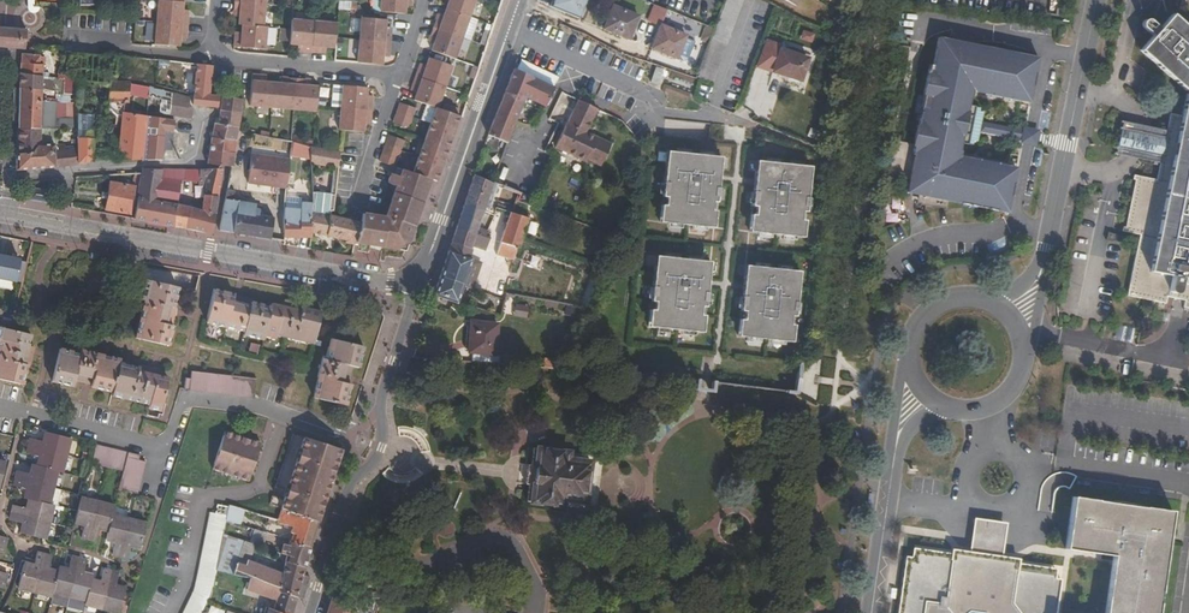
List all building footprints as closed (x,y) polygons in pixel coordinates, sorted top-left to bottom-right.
[(380,12),(405,14),(406,6),(410,6),(410,1),(413,1),(413,0),(381,0),(380,12)] [(446,9),(470,18),(476,0),(446,0),(449,2),(446,9)] [(549,6),(578,18),(585,0),(552,0),(549,6)] [(337,11),(351,11),(351,2),(337,1),(337,11)] [(160,2),(158,24),(189,27),(190,19),(187,18),(187,13),(184,13),(185,4),(160,2)] [(240,26),(243,27),(264,29),(266,6),(235,4),(235,14),(238,14),(238,20),(240,20),(240,26)] [(629,29),(632,29),(637,17),(612,7),(603,29),(626,37),(629,29)] [(436,19),(433,27),(463,38),(470,18),(446,9),(444,15),(441,14),(439,20),(436,19)] [(1150,36),(1138,50),(1182,90),(1185,89),(1186,92),(1184,94),(1180,115),(1168,114),(1164,130),(1162,138),(1153,136),(1149,153),(1159,156),(1157,163),(1154,179),(1131,175),(1131,179),(1133,181),(1123,227),(1121,227),(1120,231),(1137,235),(1125,296),(1163,304),(1165,297),(1183,301),(1181,308),(1188,309),(1188,31),(1170,14),(1157,28),(1147,19),(1146,19),(1144,19),(1143,20),(1141,21),(1141,22),(1140,23),(1140,25),(1150,36)] [(361,18),(359,41),(390,44),(390,36),(388,34),(388,30),(385,29),(385,20),(361,18)] [(292,23),(291,31),(290,48),(299,49),(299,52),(305,52),(305,56),(312,56),(315,25),(292,23)] [(188,38),(189,27),(158,24),(156,46),(181,48),(181,43),(185,43),(185,38),(188,38)] [(328,51),(335,52),(336,39),(337,26),(315,25),(312,56),(321,57),(321,53),(327,53),(328,51)] [(677,49),(680,50),(685,36),(660,26),(651,48),(674,57),(677,49)] [(708,43),(713,29),(707,26),(702,40),(708,43)] [(1062,38),(1065,27),(1058,26),(1056,37),(1062,38)] [(265,51),(267,29),(264,29),(243,27),(242,35),(236,35),(235,49),(265,51)] [(434,43),(431,51),(455,59),(463,38),(433,27),(431,35),(433,36),(431,41),(434,43)] [(24,49),(25,30),(0,28),(0,47),(24,49)] [(801,31),(799,40),(812,42),(814,33),(801,31)] [(921,196),(919,205),(932,207),(934,207),(939,206),(941,205),(947,206),(947,201),(961,204),(961,205),(975,208),(976,207),(980,208),(980,209),(994,213),(995,211),(1007,213),(1016,168),(1004,165),(1004,164),(990,161),(989,163),(985,162),(985,160),(971,157),(971,159),(957,156),(960,143),(972,145),(973,142),(977,143),(978,132),(980,132),(983,130),(984,127),(984,125),(983,124),(982,122),(981,122),(983,111),(979,110),(980,107),(967,104),(970,90),(984,93),(983,94),(997,97),(998,96),(1002,97),(1002,98),(1016,101),(1017,99),(1029,102),(1038,57),(937,37),(931,65),(928,64),(910,155),(913,156),(905,193),(921,196)] [(389,53),(390,44),(359,41),(357,64),(382,66),(382,59),(386,59),(386,53),(389,53)] [(757,65),(800,80),(806,59),(780,49),(781,46),(765,41),(757,65)] [(65,51),(63,51),(50,50),(49,55),(53,55),(53,61),(63,61),(65,51)] [(20,74),(42,76),(43,64),(39,64),(40,57),(39,56),(30,55),(22,55),(20,74)] [(426,65),(423,64),(422,69),(418,68),(415,77),(445,87),(453,67),(428,58),(426,65)] [(194,94),(193,105),(216,108),(218,97),(209,96),(211,70),(211,67),(201,65),(197,65),(194,94)] [(463,94),(470,96),(480,68),(473,66),(463,94)] [(652,67),(648,79),(655,82),(660,69),(652,67)] [(532,81),(512,73),(491,126),(487,137),(505,144),(514,122),(524,99),(546,109),(554,91),(532,81)] [(19,88),(43,89),(48,89),(48,81),(42,81),(42,76),(20,74),(19,88)] [(79,95),(79,82),(79,80),(73,79),(73,75),(64,74),(63,78),(64,90),(64,94),(79,95)] [(57,90),(57,77),(48,76),(48,81),(48,89),(57,90)] [(251,109),(272,111),(274,85),(267,84),(267,78),(254,77),(251,109)] [(416,92),(413,100),(425,104),(438,109),(445,87),(415,77),(412,86),(415,87),(414,91),(416,92)] [(272,111),(294,113),(297,81),(283,80),(282,86),(274,85),(272,111)] [(109,102),(124,101),(128,101),(129,95),(130,84),(116,81),(109,82),(108,102),(109,102)] [(316,114),(316,106),(318,88),(310,88),(311,82),(297,81),(294,113),(316,114)] [(147,96),(148,87),(130,84),(129,95),(135,96),(135,94),(147,96)] [(366,95),(367,88),(342,86),(340,108),(371,111),(372,111),(373,97),(366,95)] [(170,102),(171,93),(155,88),(148,87),(147,96),(170,102)] [(18,129),(40,129),(51,129),(56,129),(57,111),(57,104),(46,102),(46,98),(42,97),(43,89),(19,88),(18,129)] [(169,117),(188,120),(189,109),(185,108),(186,97),(171,93),(170,102),(169,117)] [(240,113),(242,100),(222,98),(220,108),(220,111),(240,113)] [(117,119),(123,119),(123,112),(124,101),(109,102),(110,111),(117,119)] [(596,110),(577,101),(555,148),(586,163),(587,161),(600,166),(610,145),(585,133),(596,110)] [(415,108),(399,103),(396,113),(411,118),(415,108)] [(458,115),(438,109),(425,104),(420,121),(429,124),(452,133),(458,115)] [(371,125),(372,111),(371,111),(340,108),(338,131),(342,132),(364,133),(364,125),(371,125)] [(56,129),(79,128),(79,111),(57,111),(56,129)] [(218,124),(237,128),(240,113),(220,111),(218,124)] [(123,119),(118,161),(143,160),(145,124),(146,116),(127,112),(123,112),(123,119)] [(408,127),(411,118),(396,113),(393,122),(408,127)] [(147,143),(146,160),(161,160),(161,129),(162,119),(146,116),(145,124),(154,125),(154,134),(149,134),(148,143),(147,143)] [(78,150),(78,164),(85,164),(92,158),(94,117),(79,117),(79,128),(78,147),(78,150)] [(175,121),(169,120),(162,119),(161,129),(174,131),(175,121)] [(1119,120),(1112,153),(1157,163),(1159,156),(1149,153),(1153,136),(1162,138),(1164,130),(1119,120)] [(190,124),(187,123),(175,121),(174,131),(189,134),(190,124)] [(235,141),(237,131),(237,128),(218,124),(214,124),(211,138),(235,141)] [(423,140),(446,149),(452,133),(429,124),(423,140)] [(53,139),(51,138),(51,129),(40,129),(39,139),(37,140),(37,145),(32,145),(31,154),(17,154),(16,170),(25,170),(40,169),(55,167),(55,145),(53,145),(53,139)] [(40,129),(18,129),(17,154),(31,154),(32,145),(37,145),(37,140),(39,139),(40,129)] [(403,140),(388,134),(385,144),(400,150),(403,140)] [(209,150),(233,154),(235,141),(211,138),(209,150)] [(417,156),(440,165),(446,149),(423,140),(417,156)] [(400,150),(385,144),(381,154),(396,160),(400,150)] [(67,146),(67,145),(55,145),(55,167),(78,165),(78,164),(78,150),(67,150),(67,146)] [(333,163),(339,164),(340,152),(321,148),(313,147),(310,146),(311,159),(319,160),(333,163)] [(207,164),(231,166),(233,154),(209,150),(207,164)] [(662,207),(658,206),(656,223),(711,230),(719,158),(664,152),(659,198),(663,198),(662,207)] [(285,188),(289,161),(250,154),(246,181),(285,188)] [(417,156),(411,173),(429,179),(435,181),(440,165),(417,156)] [(809,167),(754,161),(747,233),(802,238),(803,222),(800,221),(801,213),(804,213),(809,167)] [(333,163),(330,194),(335,195),(339,164),(333,163)] [(142,174),(140,189),(134,220),(212,234),(222,169),(143,170),(142,174)] [(382,248),(404,251),(429,179),(411,173),(401,169),(399,176),(392,175),(387,179),(388,183),(395,185),(385,217),(363,214),(361,223),(356,239),(383,244),(382,248)] [(142,174),(135,174),(133,187),(137,188),(140,189),(142,174)] [(519,194),(474,176),(464,206),(483,212),(491,188),(501,192),(501,196),(517,201),(519,194)] [(105,209),(131,215),(137,188),(133,187),(110,183),(105,209)] [(219,230),(270,240),(272,218),(257,215),(258,209),(254,208),(254,204),(231,200),(232,190),(226,188),(219,230)] [(48,194),(32,191),(31,199),(47,201),(48,194)] [(314,204),(314,212),(329,215),(330,210),(333,210),(335,195),(330,194),(313,192),(314,204)] [(310,234),(314,212),(314,204),(301,204),(302,209),(283,209),(283,238),(310,238),(310,234)] [(484,238),(486,233),(478,230),(483,212),(464,206),(456,231),(475,237),(476,235),(484,238)] [(356,239),(361,223),(329,215),(314,212),(310,234),(344,241),(344,244),(350,245),(351,242),(355,243),(356,239)] [(522,238),(528,218),(511,213),(510,213),(496,256),(513,261),(516,250),(518,250),(522,238)] [(475,237),(456,231),(452,243),(471,249),(472,246),(485,251),(488,240),(484,238),(476,235),(475,237)] [(356,239),(355,243),(382,248),(383,244),(356,239)] [(471,249),(452,243),(448,252),(468,258),(471,249)] [(440,278),(462,286),(471,289),(472,289),(481,263),(468,258),(448,252),(440,278)] [(15,282),(17,273),(19,263),(19,260),(0,257),(0,279),(15,282)] [(708,263),(653,258),(648,304),(652,304),(651,312),(647,312),(646,329),(701,334),(708,263)] [(17,273),(24,275),(26,265),(19,263),(17,273)] [(789,326),(790,318),(794,319),(798,272),(743,267),(736,338),(791,344),(793,327),(789,326)] [(462,286),(440,278),(434,295),(443,298),(442,301),(447,302),(448,299),(457,302),(462,286)] [(176,308),(173,307),(178,288),(145,280),(140,300),(144,301),(135,339),(168,346),(173,326),(171,325),(176,308)] [(480,292),(472,289),(471,289),(467,303),(475,307),(480,292)] [(301,308),(302,305),(283,301),(281,305),(271,303),(269,307),(250,303),(250,300),(233,296),(234,294),(213,290),(206,324),(244,333),(243,337),(262,341),(264,337),(275,340),(277,337),(313,345),(320,312),(301,308)] [(475,307),(499,317),(503,301),(480,292),(475,307)] [(513,305),(512,317),(527,318),(527,305),(513,305)] [(470,353),(469,363),(500,366),(501,355),(494,354),(496,324),(470,322),(469,334),(468,350),(468,353),(470,353)] [(28,346),(31,334),(0,327),(0,381),(22,386),(26,366),(29,367),(33,348),(28,346)] [(358,368),(362,346),(330,339),(325,359),(322,359),(313,399),(345,406),(350,385),(347,385),(351,367),(358,368)] [(148,405),(148,409),(160,412),(169,380),(155,376),(156,370),(140,366),(138,368),(118,363),(119,360),(80,351),(79,354),(59,349),(51,382),(73,388),(75,381),(91,385),(91,388),(111,394),(111,396),(148,405)] [(254,390),(251,389),(252,379),(191,373),(191,374),(190,379),(188,391),(253,398),(254,390)] [(712,392),(712,384),(697,382),(696,390),(712,392)] [(213,470),(248,481),(259,443),(249,440),(247,447),(239,445),(241,438),(224,432),(213,470)] [(61,472),(69,439),(45,433),(42,441),(30,439),(27,453),(38,457),(36,466),(32,465),(29,474),(18,471),(14,486),(26,489),(24,498),(29,500),(26,508),(14,505),(10,521),(22,524),(20,532),(44,539),(53,505),(48,504),(56,471),(61,472)] [(284,492),(303,437),(292,434),(273,487),(284,492)] [(341,450),(330,446),(303,437),(284,492),(281,500),(278,510),(282,511),(283,509),(318,523),(341,450)] [(247,447),(249,440),(241,438),(239,445),(247,447)] [(402,438),(397,450),(407,454),(412,442),(402,438)] [(126,458),(127,452),(96,444),(91,463),(124,472),(126,458)] [(568,454),(532,450),(526,502),(562,507),(562,500),(584,503),(590,463),(567,460),(568,454)] [(126,458),(138,460),(139,455),(127,452),(126,458)] [(138,460),(126,458),(124,472),(119,489),(138,493),(146,462),(138,460)] [(278,510),(281,500),(270,496),(267,505),(278,510)] [(1172,511),(1072,497),(1064,549),(1112,556),(1104,612),(1157,612),(1172,511)] [(130,545),(139,547),(145,523),(111,515),(113,506),(80,498),(74,522),(83,524),(80,537),(95,540),(98,527),(107,530),(105,539),(115,541),(113,553),(127,557),(130,545)] [(231,504),(228,514),(227,519),(240,523),(244,508),(231,504)] [(283,509),(282,511),(279,519),(278,522),(292,527),(291,533),(292,533),(313,540),(318,523),(283,509)] [(223,532),(227,519),(228,514),(212,511),(193,591),(183,612),(201,612),(207,599),(209,592),(215,568),(223,532)] [(1006,523),(973,518),(968,553),(987,555),(1001,557),(1006,523)] [(249,542),(253,543),(262,547),(266,532),(251,527),(250,534),(251,535),(249,542)] [(221,570),(250,577),(263,582),(279,588),(282,574),(278,573),(247,560),(246,562),(237,559),(241,549),(251,549),(253,543),(249,542),(223,532),(215,568),(221,570)] [(289,541),(311,548),(313,540),(292,533),(289,541)] [(277,552),(276,557),(285,561),(305,568),(311,548),(289,541),(288,546),(283,544),(280,553),(277,552)] [(246,562),(247,560),(251,549),(241,549),(237,559),(246,562)] [(987,555),(968,553),(951,550),(951,555),(913,550),(912,555),(984,565),(1055,575),(1055,569),(1017,564),(1018,560),(1001,557),(987,555)] [(84,573),(87,560),(71,556),(68,568),(59,567),(58,571),(48,568),(51,556),(37,553),(33,565),(25,563),(18,587),(52,596),(53,592),(87,600),(86,604),(120,612),(126,588),(116,585),(119,572),(104,569),(101,581),(93,579),(93,575),(84,573)] [(1060,580),(1054,578),(1055,575),(984,565),(912,555),(911,559),(905,558),(897,612),(1056,612),(1060,580)] [(283,569),(303,575),(305,568),(285,561),(283,569)] [(221,570),(215,568),(209,592),(215,593),(221,570)] [(283,569),(282,574),(279,588),(278,591),(296,597),(303,575),(283,569)] [(259,592),(263,582),(250,577),(246,587),(259,592)] [(296,597),(278,591),(279,588),(263,582),(259,592),(258,593),(270,597),(274,599),(272,605),(268,604),(267,609),(265,608),(264,612),(292,612),(296,597)] [(329,598),(324,612),(354,612),(356,607),(329,598)]
